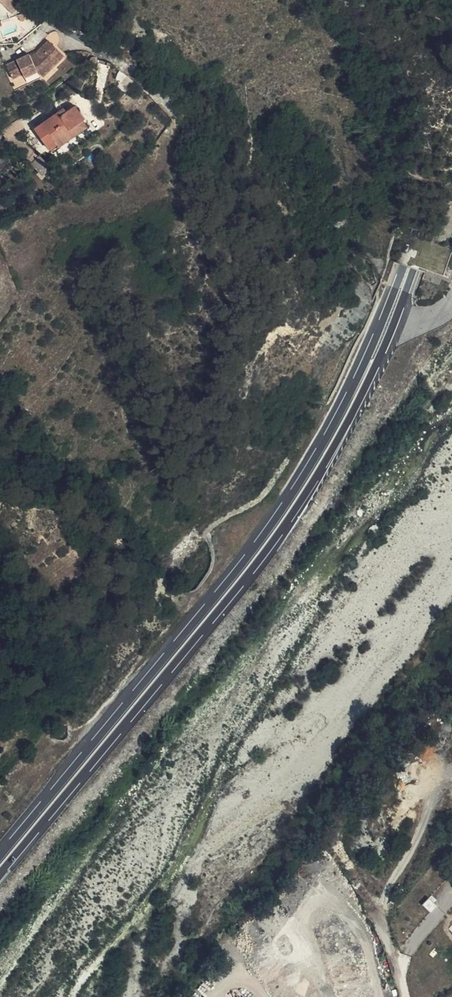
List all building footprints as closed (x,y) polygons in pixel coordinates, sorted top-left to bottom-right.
[(16,8),(23,1),(22,0),(9,0),(16,8)] [(44,59),(46,63),(51,68),(72,46),(56,32),(43,46),(39,49),(37,46),(15,59),(22,72),(32,66),(44,59)] [(114,63),(105,54),(102,57),(111,66),(114,63)] [(34,69),(46,63),(44,59),(32,66),(34,69)] [(78,99),(71,105),(74,109),(81,102),(78,99)] [(74,109),(71,105),(44,129),(63,150),(70,143),(67,139),(80,128),(83,132),(95,122),(90,116),(91,114),(81,102),(74,109)] [(42,164),(48,157),(43,151),(22,134),(32,127),(26,120),(11,132),(16,139),(15,140),(34,156),(42,164)] [(67,139),(70,143),(83,132),(80,128),(67,139)] [(59,169),(48,157),(42,164),(52,175),(59,169)] [(326,996),(353,996),(358,994),(350,981),(326,996)] [(360,996),(372,996),(376,991),(375,984),(359,995),(360,996)]
